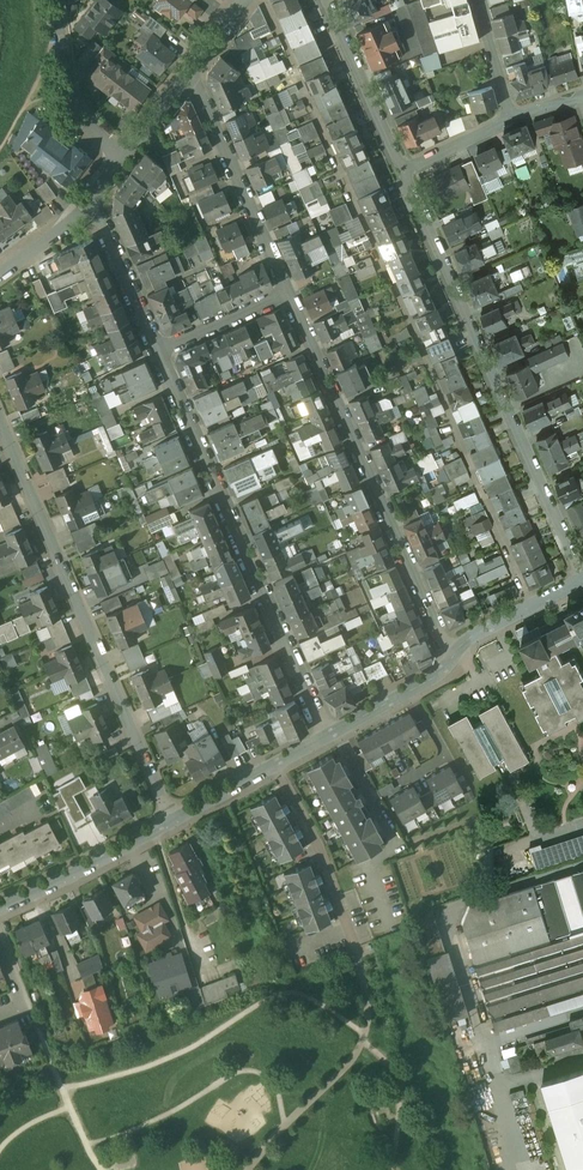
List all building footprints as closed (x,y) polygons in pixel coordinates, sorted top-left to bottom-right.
[(75,27),(88,37),(96,27),(100,31),(106,24),(109,26),(120,11),(117,9),(118,6),(118,3),(114,0),(111,1),(109,3),(106,0),(96,0),(75,27)] [(156,2),(163,8),(164,12),(167,14),(172,14),(176,18),(184,8),(190,0),(158,0),(156,2)] [(202,9),(190,0),(184,8),(195,17),(202,9)] [(271,3),(278,17),(285,14),(300,8),(296,0),(277,0),(271,3)] [(343,5),(351,22),(370,13),(368,8),(372,6),(370,0),(354,0),(343,5)] [(420,0),(418,0),(406,4),(424,56),(438,52),(428,23),(423,8),(420,0)] [(423,8),(441,3),(440,0),(420,0),(423,8)] [(266,23),(258,6),(249,18),(255,29),(266,23)] [(300,8),(285,14),(288,22),(281,25),(284,32),(306,23),(300,8)] [(502,9),(490,13),(492,19),(504,16),(502,9)] [(469,11),(428,23),(438,52),(478,40),(469,11)] [(288,22),(285,14),(278,17),(278,18),(281,25),(288,22)] [(504,16),(492,19),(496,36),(514,31),(512,24),(509,14),(504,16)] [(166,29),(149,16),(140,27),(151,36),(151,35),(157,40),(166,29)] [(532,18),(523,20),(525,28),(534,26),(532,18)] [(523,20),(512,24),(514,31),(525,28),(523,20)] [(255,29),(249,31),(252,37),(253,40),(271,32),(266,23),(255,29)] [(306,23),(284,32),(291,48),(313,38),(306,23)] [(382,23),(357,35),(372,69),(397,57),(393,48),(397,46),(390,31),(386,33),(382,23)] [(534,26),(525,28),(527,35),(536,33),(534,26)] [(525,28),(514,31),(516,39),(527,35),(525,28)] [(514,31),(496,36),(501,54),(519,49),(516,39),(514,31)] [(173,55),(158,43),(157,40),(151,35),(151,36),(153,37),(148,43),(146,42),(136,54),(146,62),(147,64),(151,67),(153,67),(159,72),(173,55)] [(252,37),(235,45),(239,52),(251,46),(249,42),(253,40),(252,37)] [(313,38),(291,48),(298,64),(320,54),(313,38)] [(93,41),(79,59),(87,66),(93,58),(101,48),(93,41)] [(234,42),(222,58),(233,66),(234,65),(243,61),(239,53),(239,52),(235,45),(234,42)] [(114,53),(103,45),(101,48),(93,58),(100,64),(105,57),(109,60),(114,53)] [(252,48),(239,53),(243,61),(246,68),(250,66),(258,62),(252,48)] [(520,51),(502,57),(505,65),(522,60),(520,51)] [(321,55),(305,62),(312,77),(327,70),(321,55)] [(557,55),(547,58),(549,66),(558,63),(557,55)] [(222,58),(220,56),(207,72),(206,80),(223,116),(234,111),(231,105),(250,97),(250,96),(245,87),(236,91),(231,80),(238,71),(233,66),(222,58)] [(105,57),(100,64),(102,65),(99,69),(96,69),(90,78),(110,93),(126,73),(109,60),(105,57)] [(558,63),(549,66),(555,85),(578,77),(572,58),(558,63)] [(265,79),(258,62),(250,66),(257,82),(265,79)] [(312,77),(305,62),(299,65),(305,80),(312,77)] [(526,72),(524,62),(515,65),(517,70),(520,78),(527,76),(526,72)] [(544,66),(526,72),(527,76),(532,93),(548,88),(544,66)] [(327,70),(312,77),(319,92),(334,85),(327,70)] [(149,89),(127,72),(126,73),(110,93),(132,110),(149,89)] [(397,73),(377,82),(384,97),(404,89),(397,73)] [(520,78),(510,82),(515,99),(532,93),(527,76),(520,78)] [(319,92),(312,77),(305,80),(312,95),(319,92)] [(257,82),(253,84),(256,91),(268,86),(265,79),(257,82)] [(253,84),(252,83),(245,86),(245,87),(250,96),(250,97),(253,104),(260,101),(256,91),(253,84)] [(288,87),(291,94),(300,90),(297,83),(288,87)] [(319,92),(312,95),(318,110),(325,106),(340,99),(334,85),(319,92)] [(491,87),(467,93),(468,93),(467,94),(473,113),(473,112),(497,106),(494,95),(492,95),(490,87),(491,87)] [(279,90),(283,107),(292,104),(288,88),(279,90)] [(404,89),(384,97),(391,113),(411,105),(404,89)] [(265,112),(282,108),(278,93),(261,96),(265,112)] [(340,99),(325,106),(332,121),(347,114),(340,99)] [(190,102),(185,101),(175,113),(181,126),(186,136),(202,128),(190,102)] [(332,121),(325,106),(318,110),(325,124),(332,121)] [(255,124),(249,110),(242,114),(248,128),(255,124)] [(242,114),(236,116),(234,111),(223,116),(234,141),(250,134),(248,128),(242,114)] [(473,113),(460,117),(465,130),(478,125),(473,112),(473,113)] [(175,113),(169,122),(172,130),(181,126),(175,113)] [(332,121),(325,124),(331,139),(354,129),(347,114),(332,121)] [(407,114),(395,120),(398,126),(409,120),(407,114)] [(33,116),(24,128),(30,132),(39,120),(33,116)] [(553,116),(534,122),(539,136),(552,131),(558,129),(556,123),(553,116)] [(460,117),(444,123),(449,135),(465,130),(460,117)] [(398,126),(397,126),(406,147),(426,138),(425,138),(430,135),(423,121),(418,123),(416,118),(409,120),(398,126)] [(30,132),(26,137),(27,137),(20,145),(54,171),(60,163),(50,155),(63,139),(49,128),(50,127),(39,119),(39,120),(30,132)] [(281,119),(273,122),(276,129),(284,125),(281,119)] [(569,119),(556,123),(558,129),(552,131),(557,148),(561,146),(581,140),(575,122),(569,119)] [(276,129),(273,130),(276,138),(279,145),(285,142),(284,138),(288,137),(287,133),(284,125),(276,129)] [(535,148),(527,125),(504,134),(513,156),(523,152),(535,148)] [(202,128),(186,136),(190,145),(193,153),(194,155),(210,148),(202,128)] [(354,129),(331,139),(338,154),(345,151),(360,144),(354,129)] [(261,134),(252,138),(251,133),(250,134),(234,141),(242,159),(263,149),(267,147),(261,134)] [(285,142),(279,145),(280,147),(283,154),(285,159),(294,156),(305,151),(299,136),(285,142)] [(274,143),(267,147),(263,149),(265,154),(280,147),(279,145),(276,138),(273,140),(274,143)] [(73,147),(63,139),(50,155),(60,163),(54,171),(52,174),(68,186),(90,158),(74,146),(73,147)] [(561,146),(567,166),(582,161),(582,147),(581,140),(561,146)] [(360,144),(345,151),(352,165),(367,158),(360,144)] [(190,145),(180,150),(183,157),(193,153),(190,145)] [(280,147),(265,154),(268,161),(274,158),(283,154),(280,147)] [(496,147),(477,156),(485,173),(504,164),(496,147)] [(176,151),(161,157),(166,168),(178,163),(181,162),(176,151)] [(345,151),(339,154),(345,168),(352,165),(345,151)] [(523,152),(513,156),(516,164),(526,160),(523,152)] [(144,154),(129,173),(145,185),(160,167),(144,154)] [(285,159),(283,154),(274,158),(279,169),(282,174),(290,171),(285,159)] [(300,171),(294,156),(285,159),(290,171),(292,175),(300,171)] [(263,161),(246,169),(255,189),(272,181),(269,173),(279,169),(274,158),(268,161),(264,162),(263,161)] [(367,158),(352,165),(359,180),(374,173),(367,158)] [(481,181),(472,161),(461,166),(470,186),(481,181)] [(178,163),(166,168),(169,175),(181,170),(178,163)] [(210,164),(196,170),(194,167),(187,171),(189,176),(182,179),(190,198),(211,188),(209,182),(216,179),(210,164)] [(309,175),(317,172),(314,164),(306,167),(309,175)] [(359,180),(352,165),(345,168),(352,183),(359,180)] [(460,165),(431,179),(441,201),(471,187),(470,186),(461,166),(460,165)] [(518,165),(511,168),(514,174),(520,172),(518,165)] [(167,188),(162,177),(164,176),(160,167),(145,185),(155,197),(167,188)] [(300,171),(292,175),(298,189),(303,186),(301,181),(310,178),(306,168),(300,171)] [(129,173),(113,194),(112,215),(125,245),(144,236),(140,226),(143,224),(138,214),(135,216),(130,205),(145,185),(129,173)] [(374,173),(359,180),(365,194),(380,188),(374,173)] [(46,202),(55,196),(44,180),(35,186),(46,202)] [(359,180),(352,183),(358,197),(365,194),(359,180)] [(311,201),(304,186),(303,186),(298,189),(304,203),(311,201)] [(190,198),(188,199),(191,206),(195,204),(195,203),(199,201),(214,194),(211,188),(190,198)] [(365,194),(358,197),(365,212),(387,203),(381,188),(380,188),(365,194)] [(214,194),(199,201),(206,216),(214,213),(216,216),(230,209),(222,191),(214,194)] [(270,191),(258,196),(263,208),(275,202),(270,191)] [(7,195),(0,200),(0,202),(7,212),(15,206),(7,195)] [(275,202),(263,208),(271,226),(289,218),(288,213),(284,204),(281,199),(275,202)] [(311,201),(304,203),(310,218),(317,215),(311,201)] [(15,206),(7,212),(17,226),(31,217),(20,202),(15,206)] [(293,211),(289,202),(284,204),(288,213),(293,211)] [(572,208),(572,209),(574,209),(579,224),(577,224),(580,234),(582,233),(582,204),(572,208)] [(388,205),(373,211),(380,226),(395,220),(388,205)] [(334,208),(328,210),(335,226),(341,223),(334,208)] [(380,226),(373,211),(366,214),(373,229),(380,226)] [(17,226),(7,212),(0,216),(0,239),(17,226)] [(177,213),(168,216),(171,224),(180,220),(177,213)] [(453,214),(442,219),(445,224),(455,220),(453,214)] [(479,214),(463,221),(468,233),(485,225),(479,214)] [(445,224),(441,226),(449,243),(469,234),(463,221),(461,217),(455,220),(445,224)] [(498,219),(486,225),(489,232),(501,226),(498,219)] [(395,220),(380,226),(386,241),(401,234),(395,220)] [(236,223),(216,232),(224,251),(231,248),(234,254),(246,248),(243,243),(244,242),(236,223)] [(380,226),(373,229),(379,244),(386,241),(380,226)] [(501,226),(489,232),(492,238),(495,236),(496,238),(505,234),(501,226)] [(160,229),(145,236),(149,244),(163,238),(160,229)] [(326,231),(318,235),(322,243),(325,250),(333,246),(326,231)] [(297,234),(278,242),(286,260),(305,252),(308,250),(305,242),(301,243),(297,234)] [(401,234),(386,241),(393,255),(408,249),(401,234)] [(318,235),(305,242),(308,250),(322,243),(318,235)] [(144,236),(125,245),(132,261),(152,252),(149,244),(145,236),(144,236)] [(92,240),(71,249),(53,257),(53,258),(46,261),(51,272),(76,261),(97,251),(92,240)] [(194,241),(182,246),(188,259),(199,254),(194,241)] [(393,255),(386,241),(379,244),(386,259),(386,258),(393,255)] [(308,250),(305,252),(310,263),(322,257),(327,255),(325,250),(322,243),(308,250)] [(333,246),(325,250),(327,255),(331,265),(338,261),(334,250),(341,247),(340,244),(333,246)] [(477,244),(454,254),(462,274),(485,263),(484,261),(479,250),(477,244)] [(494,244),(479,250),(484,261),(499,254),(494,244)] [(393,255),(386,258),(396,280),(417,271),(418,271),(408,249),(393,255)] [(97,251),(76,261),(80,271),(83,278),(105,269),(97,251)] [(305,252),(286,260),(294,279),(302,275),(303,278),(314,273),(310,263),(305,252)] [(154,267),(139,274),(146,289),(153,286),(165,281),(165,280),(172,276),(172,277),(184,271),(177,256),(154,267)] [(372,257),(352,263),(358,278),(377,272),(372,257)] [(338,261),(331,265),(335,274),(337,279),(349,274),(346,266),(343,259),(338,261)] [(151,260),(136,266),(139,274),(154,267),(151,260)] [(46,261),(39,265),(43,275),(51,272),(46,261)] [(228,263),(219,268),(225,282),(233,279),(231,274),(233,273),(228,263)] [(252,270),(238,275),(240,280),(227,286),(235,303),(272,287),(262,265),(252,269),(252,270)] [(105,269),(83,278),(88,289),(91,295),(112,286),(105,269)] [(514,281),(524,277),(521,269),(511,272),(514,281)] [(70,271),(57,277),(62,287),(83,278),(80,271),(72,274),(70,271)] [(417,271),(403,278),(407,288),(409,293),(424,286),(417,271)] [(490,274),(467,285),(477,306),(500,295),(490,274)] [(57,277),(49,280),(54,291),(62,287),(57,277)] [(38,278),(30,281),(36,297),(45,294),(38,278)] [(54,291),(46,294),(54,312),(65,307),(63,301),(88,289),(83,278),(62,287),(54,291)] [(211,278),(196,285),(200,292),(214,286),(211,278)] [(396,280),(395,281),(400,291),(407,288),(403,278),(396,280)] [(165,281),(153,286),(155,292),(167,286),(165,281)] [(521,284),(504,292),(507,298),(524,291),(521,284)] [(112,286),(91,295),(95,304),(81,310),(85,319),(120,304),(112,286)] [(155,292),(147,295),(155,313),(175,304),(167,286),(155,292)] [(235,303),(227,286),(216,291),(223,308),(235,303)] [(424,286),(409,293),(410,295),(417,311),(419,315),(434,309),(424,286)] [(185,288),(176,292),(180,301),(189,297),(185,288)] [(352,288),(344,291),(347,300),(353,298),(356,297),(352,288)] [(323,290),(303,299),(311,317),(331,308),(323,290)] [(216,291),(204,296),(212,314),(223,308),(216,291)] [(410,295),(403,299),(410,315),(417,311),(410,295)] [(204,296),(194,300),(193,304),(200,319),(212,314),(204,296)] [(180,301),(175,304),(177,308),(180,309),(192,303),(189,297),(180,301)] [(120,304),(85,319),(89,328),(102,322),(105,331),(127,321),(120,304)] [(175,304),(155,313),(163,330),(169,333),(185,326),(177,308),(175,304)] [(500,309),(482,317),(489,334),(508,325),(505,318),(517,313),(514,306),(513,304),(501,309),(500,309)] [(523,311),(520,304),(514,306),(517,313),(523,311)] [(354,317),(349,306),(343,309),(345,313),(346,313),(351,322),(356,320),(354,317)] [(281,309),(257,320),(263,333),(265,339),(273,335),(290,328),(281,309)] [(419,315),(412,318),(419,332),(425,329),(440,323),(434,309),(419,315)] [(376,333),(366,311),(354,317),(356,320),(363,339),(373,334),(376,333)] [(15,321),(11,313),(0,318),(0,328),(15,321)] [(351,322),(346,313),(345,313),(342,315),(346,325),(351,322)] [(330,315),(313,322),(321,341),(322,341),(338,334),(336,329),(332,319),(330,315)] [(342,315),(332,319),(336,329),(346,325),(342,315)] [(64,318),(57,320),(61,330),(68,327),(64,318)] [(257,320),(244,325),(250,339),(263,333),(257,320)] [(0,328),(0,346),(8,343),(6,336),(19,330),(15,321),(0,328)] [(127,321),(105,331),(110,341),(97,347),(98,349),(100,354),(135,339),(127,321)] [(440,323),(425,329),(432,344),(447,337),(440,323)] [(244,325),(224,334),(232,352),(237,350),(247,346),(252,343),(250,339),(244,325)] [(290,328),(273,335),(276,340),(280,350),(282,354),(298,347),(290,328)] [(432,344),(425,329),(419,332),(418,332),(422,341),(423,341),(425,346),(432,344)] [(224,334),(204,343),(212,361),(217,359),(226,355),(232,352),(224,334)] [(338,334),(322,341),(325,347),(341,340),(338,334)] [(363,339),(369,353),(377,349),(373,340),(375,339),(373,334),(363,339)] [(516,335),(510,337),(509,334),(501,337),(503,340),(494,344),(502,363),(524,353),(522,349),(535,343),(531,334),(518,340),(516,335)] [(560,335),(544,342),(547,350),(564,342),(560,335)] [(447,337),(432,344),(438,359),(454,353),(447,337)] [(100,354),(96,356),(100,364),(117,356),(120,362),(141,352),(135,339),(100,354)] [(265,339),(252,344),(259,359),(270,354),(272,353),(271,353),(267,344),(268,344),(265,339)] [(268,344),(267,344),(271,353),(272,353),(280,350),(276,340),(268,344)] [(350,341),(326,352),(335,372),(351,364),(349,359),(357,356),(350,341)] [(396,346),(395,342),(387,345),(393,360),(398,358),(394,347),(396,346)] [(547,350),(526,359),(528,365),(532,374),(570,357),(564,342),(547,350)] [(201,344),(190,350),(196,363),(200,361),(202,363),(204,362),(203,360),(207,358),(201,344)] [(432,344),(425,346),(428,353),(432,362),(438,359),(432,344)] [(247,346),(237,350),(242,361),(252,356),(247,346)] [(98,349),(91,352),(94,358),(96,356),(100,354),(98,349)] [(0,352),(0,363),(10,359),(6,350),(0,352)] [(190,350),(178,355),(176,361),(183,377),(199,369),(196,363),(190,350)] [(417,350),(405,355),(408,363),(420,357),(417,350)] [(270,354),(259,359),(263,367),(274,362),(270,354)] [(226,355),(217,359),(222,370),(231,366),(226,355)] [(302,355),(286,363),(290,371),(294,380),(310,373),(302,355)] [(454,355),(439,361),(445,374),(446,376),(461,370),(454,355)] [(402,365),(399,358),(398,358),(393,360),(396,368),(402,365)] [(0,363),(0,369),(2,374),(14,368),(10,359),(0,363)] [(145,360),(99,381),(103,390),(124,381),(125,385),(151,374),(145,360)] [(439,361),(432,364),(438,377),(445,374),(439,361)] [(213,363),(199,369),(203,380),(209,377),(208,376),(217,372),(213,363)] [(351,364),(335,372),(345,393),(372,381),(365,364),(357,367),(355,363),(351,364)] [(528,365),(507,374),(518,399),(539,389),(532,374),(528,365)] [(274,373),(270,366),(259,371),(264,383),(274,379),(272,374),(274,373)] [(183,377),(190,394),(207,387),(203,380),(199,369),(183,377)] [(228,370),(218,375),(221,381),(231,376),(228,370)] [(416,370),(406,374),(408,379),(418,375),(416,370)] [(461,370),(446,376),(453,391),(467,384),(461,370)] [(24,378),(21,371),(4,379),(11,394),(41,381),(37,372),(24,378)] [(274,379),(264,383),(268,391),(282,386),(294,380),(290,371),(280,376),(274,379)] [(310,373),(294,380),(299,391),(301,397),(317,390),(310,373)] [(151,374),(125,385),(127,390),(131,399),(156,387),(151,374)] [(258,374),(243,381),(247,390),(262,383),(258,374)] [(446,376),(439,379),(446,394),(453,391),(446,376)] [(294,380),(282,386),(285,392),(287,391),(289,396),(299,391),(294,380)] [(41,381),(11,394),(18,410),(34,402),(31,396),(45,390),(41,381)] [(243,381),(219,392),(223,400),(237,394),(247,390),(243,381)] [(467,384),(453,391),(459,405),(474,399),(467,384)] [(422,386),(412,391),(418,405),(429,400),(428,396),(426,396),(422,386)] [(217,388),(193,399),(198,411),(223,400),(219,392),(217,388)] [(87,389),(80,392),(80,394),(74,397),(76,401),(89,396),(87,389)] [(127,390),(118,394),(122,403),(131,399),(127,390)] [(247,390),(237,394),(241,402),(250,398),(247,390)] [(317,390),(301,397),(303,401),(307,411),(309,414),(325,407),(317,390)] [(453,391),(446,394),(453,411),(460,408),(459,405),(453,391)] [(567,393),(544,404),(550,417),(573,407),(567,393)] [(237,394),(223,400),(227,408),(241,402),(237,394)] [(366,395),(349,403),(357,422),(375,415),(371,407),(366,395)] [(403,395),(392,399),(394,405),(405,400),(403,395)] [(102,396),(92,400),(100,418),(110,413),(102,396)] [(160,396),(128,411),(133,421),(147,415),(151,424),(169,416),(160,396)] [(438,397),(430,400),(433,407),(440,403),(438,397)] [(91,398),(83,401),(85,408),(93,404),(91,398)] [(481,414),(474,399),(459,405),(460,408),(466,420),(481,414)] [(223,400),(198,411),(204,425),(229,414),(227,408),(223,400)] [(383,400),(376,403),(376,404),(371,407),(375,415),(388,410),(383,400)] [(270,401),(263,404),(267,414),(274,411),(270,401)] [(303,401),(290,407),(294,417),(307,411),(303,401)] [(544,403),(523,411),(532,430),(552,421),(550,417),(544,404),(544,403)] [(325,407),(309,414),(313,424),(317,432),(333,425),(325,407)] [(579,407),(565,413),(569,420),(582,414),(579,407)] [(36,408),(20,415),(23,424),(40,417),(36,408)] [(460,408),(453,411),(459,423),(466,420),(460,408)] [(388,410),(375,415),(378,423),(383,421),(383,423),(392,419),(388,410)] [(263,412),(237,423),(239,428),(236,429),(238,435),(257,427),(267,422),(263,412)] [(481,414),(466,420),(472,435),(487,429),(481,414)] [(375,415),(357,422),(366,441),(383,434),(378,423),(375,415)] [(169,416),(151,424),(153,428),(156,436),(174,428),(169,416)] [(302,418),(285,426),(287,430),(304,422),(302,418)] [(466,420),(459,423),(465,438),(472,435),(466,420)] [(233,422),(208,433),(213,446),(238,435),(236,429),(233,422)] [(313,424),(298,431),(301,439),(317,432),(313,424)] [(136,425),(128,428),(130,433),(140,429),(138,425),(137,426),(136,425)] [(333,425),(317,432),(320,440),(325,450),(341,443),(333,425)] [(257,427),(238,435),(243,444),(261,436),(257,427)] [(96,428),(90,431),(95,444),(102,441),(96,428)] [(153,428),(138,435),(141,443),(156,436),(153,428)] [(487,429),(472,435),(479,450),(494,443),(487,429)] [(46,431),(30,438),(36,454),(66,441),(63,432),(49,438),(46,431)] [(390,435),(392,442),(406,438),(404,431),(390,435)] [(445,431),(434,435),(436,441),(447,436),(445,431)] [(317,432),(301,439),(305,447),(320,440),(317,432)] [(555,433),(537,441),(544,457),(562,449),(559,442),(555,433)] [(238,435),(213,446),(219,460),(244,449),(243,444),(238,435)] [(472,435),(465,438),(472,453),(479,450),(472,435)] [(575,435),(559,442),(562,449),(578,442),(575,435)] [(454,436),(440,442),(442,447),(456,441),(454,436)] [(178,437),(153,448),(157,457),(159,462),(184,450),(178,437)] [(66,441),(36,454),(43,469),(60,462),(57,456),(70,450),(66,441)] [(305,458),(297,441),(292,443),(300,461),(305,458)] [(387,442),(370,450),(379,470),(396,463),(393,457),(405,453),(400,443),(389,448),(387,442)] [(578,442),(562,449),(565,455),(580,448),(578,442)] [(494,443),(479,450),(485,464),(500,458),(494,443)] [(343,447),(327,454),(331,464),(335,472),(350,465),(343,447)] [(271,449),(249,459),(254,471),(276,461),(271,449)] [(562,449),(544,457),(551,473),(569,464),(565,455),(562,449)] [(114,450),(106,453),(109,459),(116,455),(115,453),(114,450)] [(184,450),(159,462),(161,467),(164,475),(190,463),(184,450)] [(479,450),(472,453),(478,468),(478,467),(485,464),(479,450)] [(135,452),(123,457),(126,463),(138,458),(135,452)] [(430,453),(415,460),(418,466),(418,467),(433,460),(430,453)] [(153,457),(143,462),(146,468),(159,462),(157,457),(153,457)] [(248,458),(223,469),(229,482),(254,471),(249,459),(248,458)] [(462,458),(445,467),(451,479),(454,478),(468,472),(468,471),(462,458)] [(478,467),(478,468),(485,482),(507,473),(500,458),(485,464),(478,467)] [(433,460),(418,467),(422,475),(437,468),(433,460)] [(276,461),(254,471),(258,480),(280,470),(276,461)] [(159,462),(146,468),(149,474),(158,470),(161,467),(159,462)] [(396,463),(379,470),(388,492),(413,481),(418,479),(413,468),(402,473),(397,462),(396,463)] [(331,464),(315,471),(319,479),(335,472),(331,464)] [(350,465),(335,472),(338,480),(342,490),(358,483),(350,465)] [(418,467),(418,466),(413,468),(418,479),(413,481),(415,487),(425,483),(422,475),(418,467)] [(62,468),(45,475),(49,483),(66,476),(62,468)] [(192,468),(166,479),(169,484),(172,492),(198,481),(192,468)] [(59,510),(44,471),(34,474),(40,489),(39,489),(43,498),(50,495),(56,510),(59,510)] [(254,471),(229,482),(235,495),(260,484),(258,480),(254,471)] [(319,479),(314,481),(317,489),(338,480),(335,472),(319,479)] [(468,472),(454,478),(457,485),(471,479),(468,472)] [(507,473),(485,482),(491,497),(499,494),(513,488),(507,473)] [(124,475),(119,477),(123,485),(128,483),(124,475)] [(66,476),(49,483),(53,492),(69,485),(66,476)] [(289,476),(273,483),(277,492),(293,485),(289,476)] [(574,476),(556,484),(564,503),(576,497),(582,495),(581,492),(576,480),(574,476)] [(198,481),(172,492),(177,502),(178,505),(203,493),(198,481)] [(144,484),(131,490),(136,499),(143,496),(147,494),(147,493),(148,492),(144,484)] [(148,492),(147,493),(147,494),(151,502),(157,499),(172,492),(169,484),(164,486),(163,486),(148,492)] [(0,487),(0,505),(10,501),(3,486),(0,487)] [(436,486),(428,489),(435,504),(443,501),(436,486)] [(360,487),(344,494),(348,504),(352,512),(368,505),(360,487)] [(513,488),(499,494),(504,507),(505,509),(520,502),(513,488)] [(72,490),(55,498),(62,513),(93,500),(89,491),(75,497),(72,490)] [(274,491),(258,499),(263,510),(279,503),(274,491)] [(172,492),(157,499),(161,509),(177,502),(172,492)] [(475,492),(452,502),(457,512),(480,502),(475,492)] [(151,502),(147,494),(143,496),(147,504),(151,502)] [(499,494),(491,497),(497,510),(504,507),(499,494)] [(256,495),(238,503),(245,518),(263,510),(258,499),(256,495)] [(332,497),(315,505),(319,514),(337,507),(332,497)] [(576,497),(564,503),(567,509),(568,509),(579,504),(576,497)] [(93,500),(62,513),(69,529),(105,513),(99,498),(93,500)] [(206,502),(189,510),(191,516),(195,525),(213,517),(206,502)] [(279,503),(263,510),(267,519),(278,514),(277,513),(283,511),(279,503)] [(568,509),(578,528),(582,525),(582,524),(582,509),(580,503),(579,504),(568,509)] [(348,504),(341,507),(342,507),(336,510),(339,518),(352,512),(348,504)] [(521,504),(506,511),(507,513),(513,526),(527,519),(521,504)] [(0,510),(0,521),(16,514),(11,505),(0,510)] [(315,505),(309,507),(314,517),(319,514),(315,505)] [(368,505),(352,512),(356,520),(360,530),(376,523),(368,505)] [(263,510),(245,518),(251,533),(270,525),(267,519),(263,510)] [(485,510),(468,518),(471,525),(489,518),(485,510)] [(160,512),(149,517),(151,523),(162,517),(160,512)] [(162,517),(165,525),(177,519),(173,512),(162,517)] [(352,512),(339,518),(343,526),(356,520),(352,512)] [(507,513),(500,516),(506,529),(513,526),(507,513)] [(0,521),(0,522),(3,530),(19,523),(16,514),(0,521)] [(191,516),(171,524),(176,534),(183,531),(195,525),(191,516)] [(151,523),(147,524),(150,532),(165,525),(162,517),(151,523)] [(213,517),(195,525),(200,534),(202,539),(220,531),(213,517)] [(420,518),(403,526),(411,544),(428,536),(425,529),(420,518)] [(471,525),(476,535),(493,527),(489,518),(471,525)] [(527,519),(513,526),(519,540),(534,534),(527,519)] [(442,520),(429,525),(429,527),(425,529),(428,536),(445,529),(442,520)] [(195,525),(183,531),(187,540),(200,534),(195,525)] [(87,526),(70,533),(74,543),(91,536),(87,526)] [(519,540),(513,526),(506,529),(512,543),(519,540)] [(378,527),(362,534),(366,544),(370,552),(386,545),(378,527)] [(5,535),(7,542),(0,545),(0,555),(28,543),(21,528),(5,535)] [(253,537),(262,557),(280,549),(271,529),(253,537)] [(445,529),(428,536),(432,544),(436,542),(437,544),(450,539),(445,529)] [(220,531),(202,539),(208,553),(226,545),(220,531)] [(519,540),(512,543),(518,558),(540,548),(534,534),(519,540)] [(492,535),(480,541),(483,546),(495,541),(492,535)] [(428,536),(411,544),(419,563),(436,555),(432,544),(428,536)] [(0,555),(0,561),(2,565),(15,559),(18,566),(35,559),(28,543),(0,555)] [(366,544),(346,553),(349,561),(355,559),(370,552),(366,544)] [(226,545),(208,553),(213,563),(215,568),(232,560),(226,545)] [(386,545),(370,552),(373,560),(378,570),(393,563),(386,545)] [(200,547),(191,551),(195,559),(203,555),(200,547)] [(540,548),(518,558),(525,573),(547,563),(540,548)] [(280,549),(262,557),(272,579),(290,571),(285,560),(280,549)] [(97,550),(81,557),(87,573),(117,560),(113,551),(100,556),(97,550)] [(370,552),(355,559),(358,567),(373,560),(370,552)] [(461,563),(471,560),(469,552),(459,554),(461,563)] [(213,563),(208,553),(203,555),(207,564),(208,566),(213,563)] [(301,553),(285,560),(290,571),(306,564),(302,556),(301,553)] [(308,553),(302,556),(306,564),(311,562),(308,553)] [(130,554),(122,557),(126,567),(134,563),(130,554)] [(170,554),(162,557),(168,572),(176,568),(170,554)] [(195,559),(190,561),(193,567),(195,566),(196,569),(207,564),(203,555),(195,559)] [(436,555),(419,563),(422,568),(439,561),(436,555)] [(501,556),(484,563),(485,566),(486,566),(489,571),(491,570),(505,564),(501,556)] [(117,560),(87,573),(94,588),(111,581),(108,574),(121,569),(117,560)] [(476,560),(462,567),(465,573),(468,581),(480,575),(489,571),(486,566),(485,566),(484,563),(478,566),(476,560)] [(440,563),(423,570),(431,588),(448,581),(444,573),(440,563)] [(547,563),(525,573),(532,588),(554,578),(547,563)] [(37,564),(21,571),(24,580),(40,573),(37,564)] [(234,564),(216,573),(221,585),(239,577),(234,564)] [(505,564),(491,570),(495,578),(508,572),(505,564)] [(461,565),(444,573),(448,581),(465,573),(462,567),(461,565)] [(311,567),(301,571),(306,581),(296,585),(300,592),(318,584),(311,567)] [(395,567),(380,574),(384,584),(387,592),(403,585),(395,567)] [(168,572),(172,581),(180,577),(176,568),(168,572)] [(216,573),(209,576),(212,582),(199,588),(201,594),(221,585),(216,573)] [(465,573),(448,581),(451,589),(468,581),(465,573)] [(292,575),(273,583),(281,601),(300,592),(296,585),(292,575)] [(480,575),(468,581),(472,587),(483,582),(480,575)] [(239,577),(221,585),(225,593),(230,604),(248,597),(239,577)] [(431,588),(431,589),(439,607),(456,599),(451,589),(448,581),(431,588)] [(318,584),(300,592),(302,598),(306,597),(307,599),(322,593),(318,584)] [(384,584),(369,591),(372,599),(387,592),(384,584)] [(201,594),(205,602),(225,593),(221,585),(201,594)] [(403,585),(387,592),(391,600),(395,609),(411,602),(403,585)] [(515,585),(495,594),(500,603),(519,594),(515,585)] [(47,587),(30,594),(33,600),(19,606),(23,615),(53,602),(47,587)] [(473,589),(459,595),(462,602),(476,596),(473,589)] [(300,592),(281,601),(289,619),(308,611),(302,598),(300,592)] [(387,592),(372,599),(376,607),(391,600),(387,592)] [(117,595),(100,602),(105,614),(121,607),(117,595)] [(462,602),(458,603),(461,609),(478,602),(476,596),(462,602)] [(334,599),(309,610),(312,617),(318,615),(319,618),(339,610),(334,599)] [(53,602),(23,615),(27,623),(27,624),(40,618),(43,624),(60,617),(53,602)] [(411,602),(395,609),(399,619),(403,627),(419,620),(411,602)] [(458,603),(440,611),(448,628),(466,620),(461,609),(458,603)] [(136,604),(106,617),(113,632),(143,620),(136,604)] [(223,604),(201,613),(205,621),(212,618),(226,612),(223,604)] [(566,615),(579,640),(580,640),(582,638),(582,606),(566,615)] [(253,607),(218,622),(223,632),(239,626),(244,636),(262,629),(253,607)] [(308,611),(289,619),(297,637),(323,625),(319,618),(318,615),(312,617),(309,610),(308,611)] [(0,625),(0,635),(3,633),(7,641),(26,632),(23,625),(27,623),(23,615),(0,625)] [(539,629),(538,629),(551,654),(551,655),(557,652),(562,649),(563,652),(571,648),(569,645),(579,640),(566,615),(539,629)] [(357,616),(345,622),(348,628),(360,623),(357,616)] [(205,621),(192,627),(194,633),(196,635),(215,627),(212,618),(205,621)] [(399,619),(391,624),(394,631),(403,627),(399,619)] [(61,620),(46,627),(51,637),(66,631),(61,620)] [(143,620),(113,632),(120,648),(136,641),(133,634),(147,629),(143,620)] [(419,620),(403,627),(408,638),(407,639),(410,645),(426,637),(427,638),(419,620)] [(394,631),(387,634),(391,643),(392,642),(398,640),(399,641),(401,641),(407,639),(408,638),(403,627),(394,631)] [(538,627),(519,637),(522,644),(524,648),(531,661),(530,661),(532,665),(537,662),(547,656),(551,654),(538,629),(539,629),(538,627)] [(192,628),(184,631),(186,636),(194,633),(192,628)] [(262,629),(244,636),(247,644),(237,649),(242,660),(252,655),(253,656),(271,649),(262,629)] [(66,631),(50,638),(55,649),(70,643),(66,631)] [(340,632),(319,641),(324,651),(344,642),(340,632)] [(383,636),(381,632),(375,635),(382,650),(383,650),(382,649),(390,647),(389,645),(393,643),(392,642),(391,643),(387,634),(383,636)] [(194,633),(186,636),(189,643),(197,639),(196,635),(194,633)] [(316,634),(299,642),(307,659),(324,652),(319,641),(316,634)] [(410,645),(407,646),(411,655),(418,670),(432,662),(435,656),(427,638),(426,637),(410,645)] [(71,645),(55,652),(58,659),(44,665),(48,673),(78,661),(71,645)] [(216,648),(203,653),(207,662),(211,670),(214,678),(227,673),(216,648)] [(571,658),(563,662),(557,652),(551,655),(551,654),(547,656),(577,714),(580,720),(582,718),(582,682),(581,679),(582,678),(582,674),(582,671),(580,668),(577,661),(573,663),(571,658)] [(355,653),(349,656),(353,666),(352,667),(354,672),(362,669),(355,653)] [(142,655),(126,662),(130,672),(146,665),(142,655)] [(411,655),(408,656),(409,659),(406,660),(408,664),(401,667),(406,677),(418,670),(411,655)] [(274,656),(256,665),(256,667),(257,666),(263,679),(265,685),(283,677),(274,656)] [(349,656),(330,665),(334,675),(352,667),(353,666),(349,656)] [(577,714),(547,656),(537,662),(542,673),(543,673),(566,719),(577,714)] [(4,658),(0,660),(0,667),(3,675),(9,672),(9,670),(13,668),(12,664),(7,666),(4,658)] [(78,661),(48,673),(52,682),(65,677),(68,683),(85,676),(78,661)] [(207,662),(198,666),(201,674),(210,670),(211,670),(207,662)] [(329,663),(312,670),(319,688),(329,684),(336,680),(334,675),(330,665),(329,663)] [(246,665),(229,672),(231,678),(249,671),(246,665)] [(367,679),(363,668),(362,669),(354,672),(356,675),(360,673),(363,681),(367,679)] [(148,669),(132,676),(138,691),(168,679),(164,670),(151,675),(148,669)] [(210,670),(205,673),(212,690),(217,688),(210,670)] [(336,680),(329,684),(333,692),(344,685),(345,686),(358,679),(356,675),(354,672),(336,680)] [(566,719),(543,673),(542,673),(525,682),(527,687),(524,688),(527,695),(529,698),(532,704),(536,703),(540,711),(536,713),(540,719),(539,719),(541,723),(545,729),(548,727),(550,732),(568,723),(566,719)] [(85,676),(68,683),(74,697),(77,696),(91,690),(85,676)] [(283,677),(265,685),(268,691),(274,705),(292,697),(283,677)] [(168,679),(138,691),(145,707),(161,700),(159,693),(172,688),(168,679)] [(254,680),(246,684),(250,692),(265,685),(263,679),(255,683),(254,680)] [(329,684),(319,688),(323,697),(333,692),(329,684)] [(265,685),(250,692),(254,700),(261,697),(260,694),(268,691),(265,685)] [(323,697),(330,714),(335,715),(355,704),(345,686),(344,685),(333,692),(323,697)] [(28,716),(16,687),(9,689),(21,719),(28,716)] [(91,690),(77,696),(80,703),(94,697),(91,690)] [(219,693),(213,696),(216,703),(222,700),(219,693)] [(294,701),(275,710),(279,720),(282,725),(301,717),(294,701)] [(166,702),(146,711),(151,723),(159,719),(171,714),(166,702)] [(468,714),(449,724),(479,778),(497,768),(495,764),(505,758),(511,770),(530,760),(499,703),(480,713),(485,722),(475,727),(468,714)] [(97,704),(80,711),(77,704),(64,710),(73,732),(103,719),(97,704)] [(171,714),(159,719),(165,729),(176,724),(182,721),(177,712),(171,714)] [(409,712),(396,720),(407,740),(420,733),(415,724),(409,712)] [(28,717),(22,720),(24,726),(31,723),(28,717)] [(301,717),(282,725),(284,730),(289,741),(307,731),(301,717)] [(103,719),(73,732),(77,741),(90,735),(93,742),(110,734),(103,719)] [(268,723),(255,729),(257,732),(255,733),(256,737),(259,736),(282,725),(279,720),(269,725),(268,723)] [(396,720),(383,727),(394,747),(407,740),(396,720)] [(429,735),(421,721),(415,724),(420,733),(423,739),(429,735)] [(165,729),(155,734),(160,743),(163,741),(169,754),(167,755),(167,756),(176,751),(185,746),(187,745),(176,724),(165,729)] [(282,725),(259,736),(262,743),(274,738),(273,735),(284,730),(282,725)] [(0,733),(0,757),(12,750),(16,757),(26,752),(13,726),(0,733)] [(383,727),(370,734),(381,754),(394,747),(383,727)] [(208,734),(194,742),(209,771),(224,763),(208,734)] [(229,734),(220,739),(224,745),(232,740),(229,734)] [(370,734),(357,741),(362,751),(368,761),(381,754),(370,734)] [(256,737),(245,742),(248,749),(262,743),(259,736),(256,737)] [(232,740),(224,745),(231,759),(246,751),(238,737),(232,740)] [(209,771),(194,742),(187,745),(185,746),(192,759),(186,763),(195,779),(209,771)] [(117,746),(105,751),(108,757),(119,753),(117,746)] [(176,751),(167,756),(163,758),(168,766),(180,759),(176,751)] [(362,751),(356,755),(361,765),(368,761),(362,751)] [(351,783),(338,759),(334,761),(331,755),(306,769),(356,861),(382,846),(379,841),(382,839),(368,814),(365,816),(358,804),(362,802),(358,795),(355,797),(348,785),(351,783)] [(52,774),(46,761),(40,764),(45,777),(52,774)] [(368,761),(361,765),(365,771),(372,768),(368,761)] [(455,776),(449,765),(437,772),(450,796),(462,789),(455,776)] [(450,796),(437,772),(425,779),(438,803),(450,796)] [(468,786),(461,773),(455,776),(462,789),(468,786)] [(100,781),(94,784),(97,789),(103,786),(100,781)] [(391,782),(376,790),(380,797),(394,789),(391,782)] [(41,794),(35,783),(0,801),(0,816),(41,794)] [(419,798),(412,786),(400,792),(414,816),(425,810),(419,798)] [(121,798),(115,801),(108,788),(99,793),(115,822),(129,814),(121,798)] [(432,791),(426,794),(432,807),(439,803),(432,791)] [(400,792),(389,799),(402,823),(414,816),(400,792)] [(115,822),(99,793),(91,797),(98,810),(91,814),(100,830),(115,822)] [(274,794),(250,808),(279,862),(303,849),(297,837),(302,834),(299,828),(294,831),(284,813),(289,810),(286,803),(280,806),(274,794)] [(433,809),(425,794),(419,798),(425,810),(427,812),(433,809)] [(21,831),(9,838),(10,840),(0,845),(0,865),(7,862),(9,866),(22,859),(22,858),(32,853),(34,856),(47,850),(47,849),(58,843),(47,821),(34,828),(35,830),(24,836),(21,831)] [(78,839),(75,831),(70,833),(74,841),(78,839)] [(538,872),(582,857),(582,835),(543,849),(541,844),(529,848),(538,872)] [(197,857),(195,857),(187,843),(169,853),(178,871),(175,873),(185,891),(204,881),(196,866),(200,864),(197,857)] [(309,864),(283,874),(305,931),(331,922),(326,909),(332,907),(329,900),(324,902),(316,883),(322,881),(320,874),(314,876),(309,864)] [(572,874),(582,908),(582,870),(572,874)] [(132,873),(113,883),(124,904),(124,903),(142,893),(132,873)] [(572,874),(555,879),(571,931),(572,934),(582,930),(582,908),(572,874)] [(555,879),(468,907),(460,923),(493,1032),(550,1014),(529,945),(571,931),(555,879)] [(101,890),(82,900),(93,919),(112,909),(101,890)] [(142,893),(124,903),(127,908),(145,899),(142,893)] [(159,903),(133,917),(141,932),(136,935),(145,951),(171,937),(163,922),(168,920),(159,903)] [(71,906),(53,914),(61,932),(75,926),(79,925),(71,906)] [(431,910),(416,925),(427,960),(445,954),(431,910)] [(48,941),(38,920),(24,927),(34,948),(38,946),(47,941),(48,941)] [(75,926),(64,931),(67,937),(77,932),(75,926)] [(24,927),(12,933),(16,941),(15,941),(22,957),(35,951),(34,948),(24,927)] [(572,934),(571,931),(529,945),(550,1014),(551,1015),(582,1005),(582,930),(572,934)] [(77,932),(67,937),(70,944),(81,939),(77,932)] [(47,941),(38,946),(41,955),(50,951),(47,941)] [(464,1015),(445,954),(427,960),(445,1021),(462,1016),(464,1015)] [(99,959),(79,968),(83,978),(103,969),(99,955),(98,955),(99,959)] [(171,960),(169,955),(158,958),(159,963),(151,966),(160,992),(168,990),(170,995),(181,992),(179,986),(187,984),(179,957),(171,960)] [(99,986),(86,991),(84,990),(80,998),(90,1028),(95,1026),(97,1030),(106,1027),(105,1023),(111,1021),(99,986)] [(198,986),(189,989),(194,1008),(204,1005),(198,986)] [(482,1080),(462,1016),(445,1021),(465,1086),(482,1080)] [(570,1021),(573,1030),(580,1028),(582,1027),(582,1017),(570,1021)] [(4,1026),(4,1028),(0,1030),(0,1063),(6,1061),(7,1064),(17,1060),(16,1055),(19,1054),(20,1056),(32,1051),(25,1031),(23,1032),(18,1021),(4,1026)] [(122,1035),(119,1026),(103,1032),(106,1041),(122,1035)] [(546,1038),(549,1050),(551,1053),(582,1043),(582,1039),(580,1028),(573,1030),(546,1038)] [(546,1038),(534,1042),(538,1053),(549,1050),(546,1038)] [(517,1046),(518,1052),(530,1050),(528,1044),(517,1046)] [(519,1054),(508,1057),(513,1073),(524,1070),(519,1054)] [(542,1082),(570,1169),(582,1169),(582,1070),(542,1082)] [(524,1089),(510,1093),(512,1100),(526,1096),(524,1089)] [(114,1153),(113,1155),(112,1157),(112,1159),(113,1161),(115,1163),(117,1164),(119,1164),(122,1163),(124,1161),(125,1158),(125,1156),(124,1154),(123,1153),(121,1152),(119,1151),(118,1151),(116,1152),(114,1153)]
